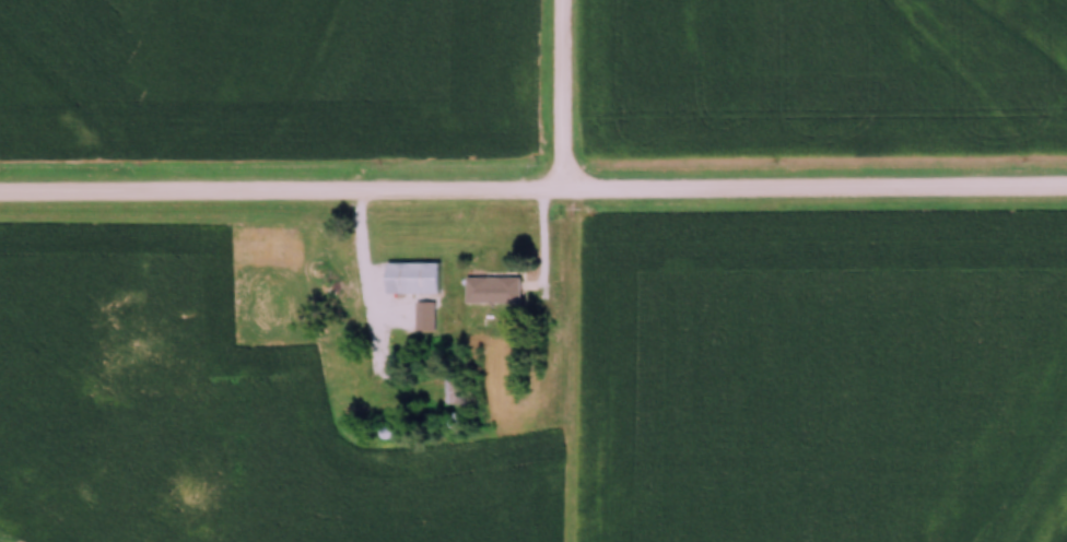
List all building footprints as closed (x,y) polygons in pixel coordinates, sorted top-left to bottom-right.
[(438,263),(385,263),(385,293),(438,293),(438,263)] [(520,277),(465,277),(465,304),(520,304),(520,277)] [(414,331),(434,331),(434,301),(414,301),(414,331)] [(178,321),(196,320),(195,307),(177,308),(178,321)] [(446,378),(446,421),(463,421),(463,378),(446,378)]
